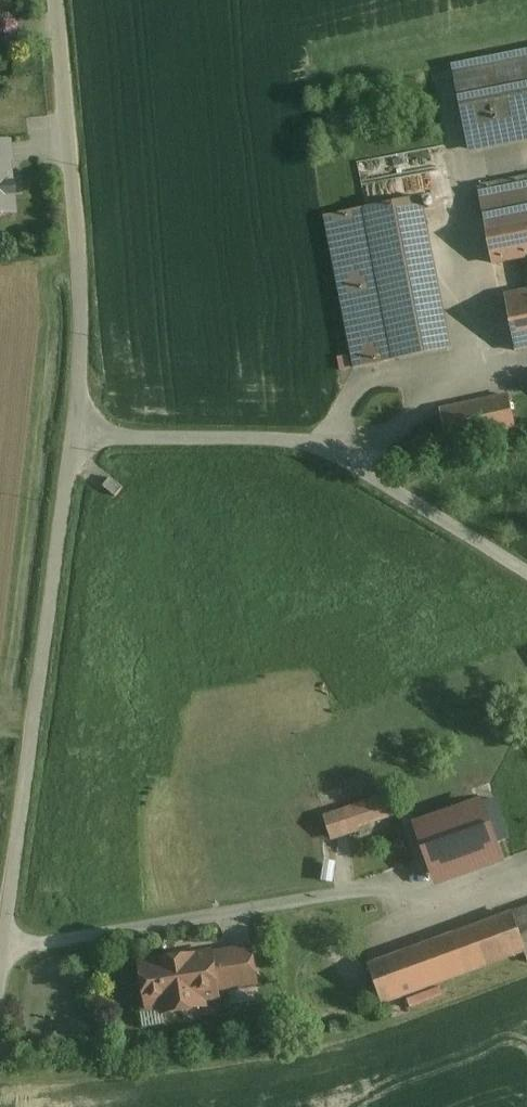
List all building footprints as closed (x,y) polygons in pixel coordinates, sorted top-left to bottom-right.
[(454,71),(470,150),(526,139),(526,56),(454,71)] [(0,145),(0,215),(11,214),(5,163),(8,163),(6,144),(0,145)] [(485,225),(526,217),(526,179),(477,189),(485,225)] [(449,348),(420,200),(366,211),(325,219),(354,367),(449,348)] [(485,225),(493,265),(526,258),(526,217),(485,225)] [(504,296),(515,352),(526,350),(526,291),(504,296)] [(515,430),(509,397),(442,412),(447,445),(515,430)] [(123,489),(110,479),(103,488),(116,498),(123,489)] [(391,796),(350,811),(356,828),(398,814),(391,796)] [(438,887),(502,864),(496,847),(481,804),(417,826),(438,887)] [(367,967),(381,1004),(524,954),(526,965),(526,910),(367,967)] [(250,950),(211,956),(217,992),(256,985),(250,950)] [(218,1000),(217,992),(211,956),(211,954),(140,965),(147,1011),(161,1008),(162,1015),(205,1008),(204,1002),(218,1000)]
